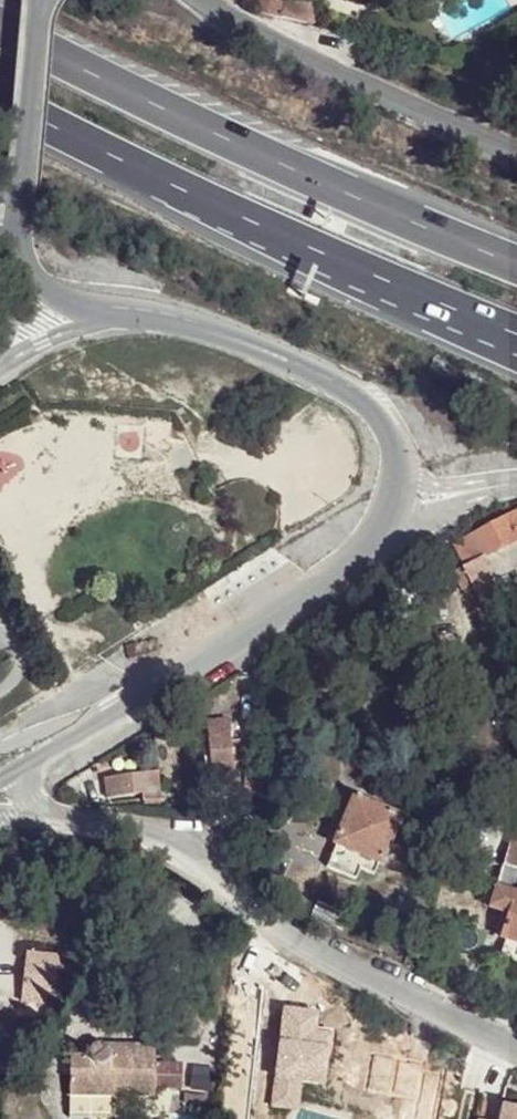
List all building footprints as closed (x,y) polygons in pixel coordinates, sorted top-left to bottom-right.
[(287,0),(263,0),(261,13),(283,19),(288,0),(287,0)] [(455,551),(465,569),(459,571),(476,595),(495,584),(495,580),(516,567),(516,513),(455,551)] [(207,725),(213,784),(203,786),(196,786),(201,806),(217,804),(216,801),(238,800),(234,755),(241,753),(238,741),(231,744),(228,722),(207,725)] [(151,776),(108,782),(109,798),(144,796),(144,802),(160,797),(158,782),(152,783),(151,776)] [(399,819),(353,799),(334,843),(335,844),(326,865),(354,878),(359,868),(372,874),(378,862),(380,863),(388,844),(398,848),(406,830),(396,826),(399,819)] [(516,897),(494,891),(486,911),(511,919),(504,938),(516,942),(516,897)] [(58,953),(27,950),(23,998),(47,1000),(48,979),(57,980),(58,953)] [(95,1059),(73,1058),(75,1096),(159,1096),(158,1048),(102,1049),(100,1051),(96,1054),(95,1059)]
